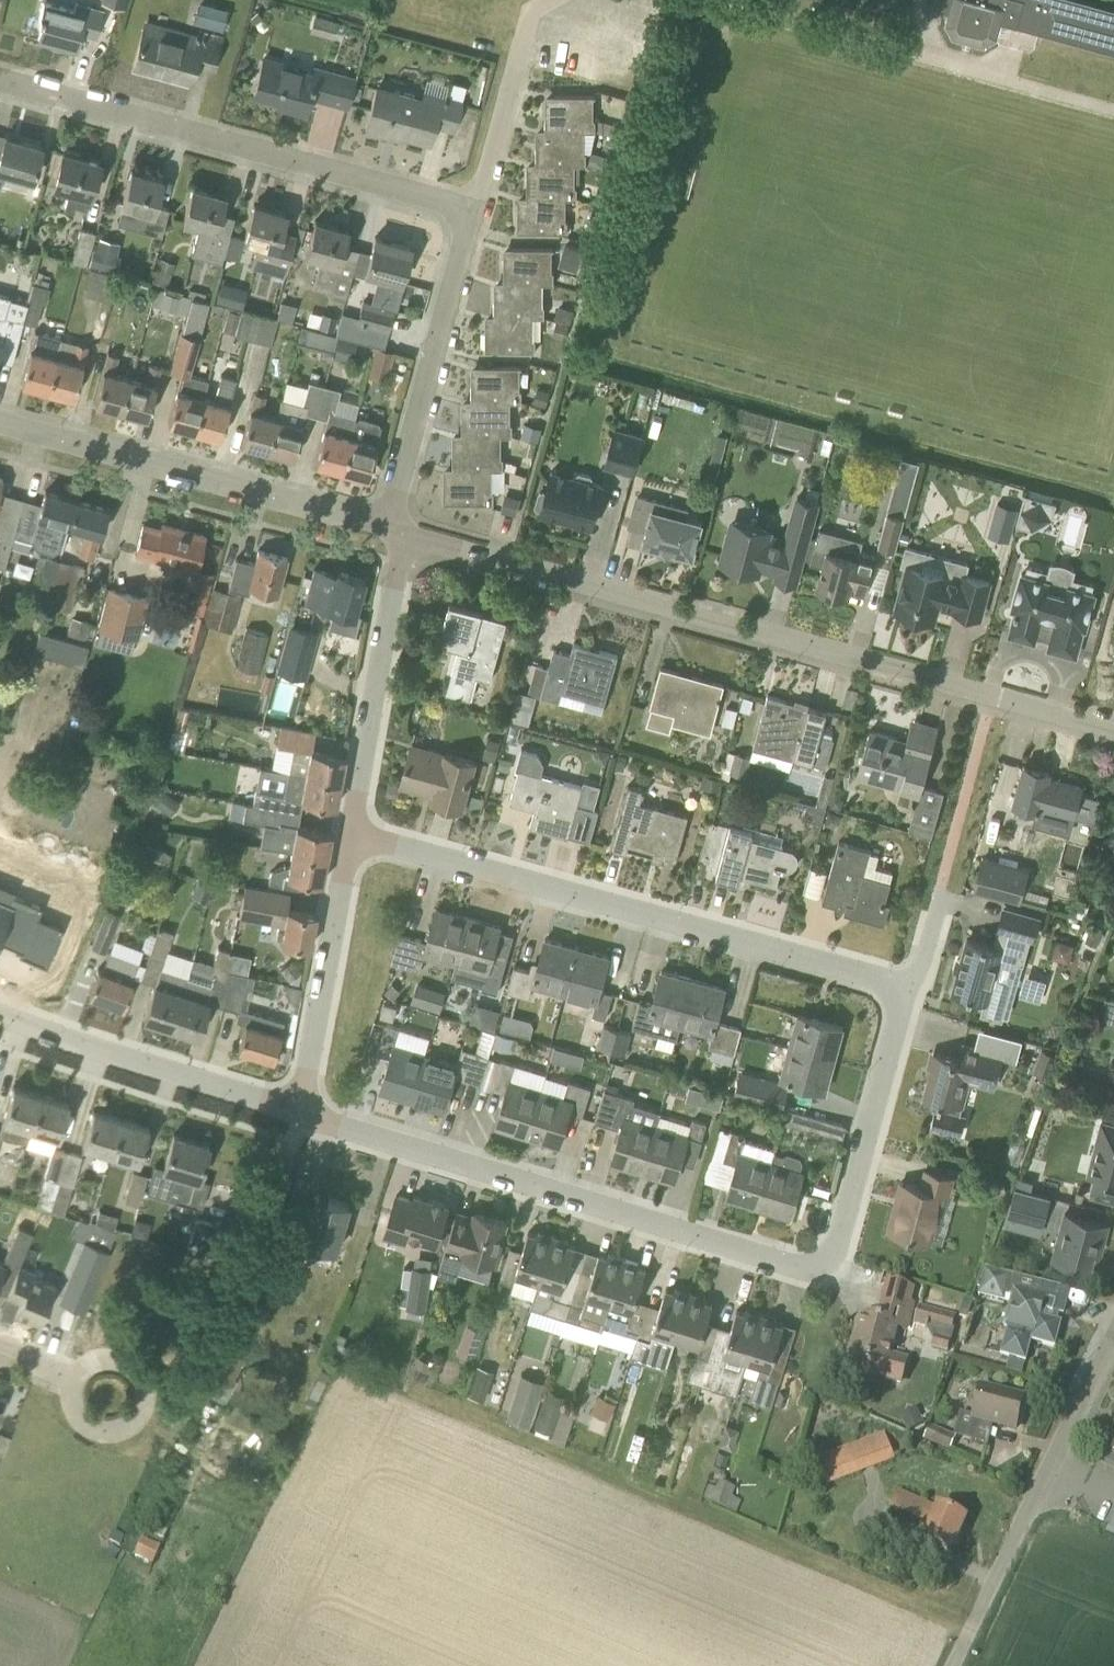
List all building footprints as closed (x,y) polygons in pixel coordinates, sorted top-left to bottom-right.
[(972,40),(985,44),(998,36),(1002,21),(1017,25),(1113,51),(1113,6),(1093,0),(935,0),(933,6),(948,10),(945,21),(953,35),(972,40)] [(76,11),(43,2),(39,20),(43,21),(38,39),(75,49),(80,31),(95,35),(102,9),(79,2),(76,11)] [(223,31),(228,9),(198,2),(193,23),(223,31)] [(332,38),(337,21),(314,15),(310,32),(332,38)] [(212,69),(219,42),(196,35),(193,45),(143,31),(133,65),(191,81),(195,64),(212,69)] [(280,69),(261,64),(253,93),(278,100),(277,104),(306,113),(311,97),(347,106),(346,109),(347,109),(356,78),(314,67),(312,74),(281,65),(280,69)] [(454,130),(461,102),(446,98),(440,96),(437,105),(376,88),(365,128),(400,138),(401,134),(430,141),(434,124),(454,130)] [(596,96),(597,94),(555,94),(555,100),(546,100),(546,129),(584,129),(584,130),(596,130),(617,136),(620,126),(596,118),(593,118),(593,96),(596,96)] [(584,152),(584,130),(584,129),(546,129),(546,134),(536,134),(536,163),(575,163),(587,163),(587,152),(584,152)] [(41,145),(5,135),(0,152),(0,179),(2,171),(32,180),(41,145)] [(589,162),(607,167),(610,155),(593,150),(589,162)] [(86,209),(99,161),(63,151),(53,185),(69,190),(64,208),(73,211),(75,206),(86,209)] [(575,186),(575,163),(536,163),(536,167),(527,167),(527,197),(578,197),(578,186),(575,186)] [(161,236),(169,207),(155,204),(162,178),(131,170),(122,204),(138,209),(133,228),(161,236)] [(221,263),(229,235),(215,231),(225,196),(192,187),(182,223),(199,227),(191,255),(221,263)] [(594,201),(604,204),(607,194),(597,191),(594,201)] [(565,197),(578,197),(527,197),(527,201),(518,201),(518,231),(568,232),(568,220),(565,220),(565,197)] [(589,216),(599,219),(603,207),(593,203),(589,216)] [(284,276),(293,244),(279,239),(286,212),(254,204),(244,240),(257,244),(251,266),(284,276)] [(346,296),(355,263),(340,259),(348,229),(315,220),(305,255),(319,259),(312,287),(346,296)] [(86,266),(96,232),(80,228),(71,262),(86,266)] [(399,281),(401,281),(410,246),(375,237),(365,271),(382,276),(399,281)] [(551,271),(552,248),(513,247),(513,252),(504,252),(504,282),(543,282),(545,282),(555,282),(555,271),(551,271)] [(89,264),(116,271),(120,255),(117,254),(96,249),(93,248),(89,264)] [(591,270),(595,255),(584,252),(580,267),(591,270)] [(172,273),(171,272),(157,267),(152,280),(168,285),(172,273)] [(110,302),(116,276),(104,272),(97,299),(110,302)] [(242,306),(248,287),(222,279),(216,299),(242,306)] [(543,305),(543,282),(504,282),(504,286),(495,286),(495,316),(533,316),(545,316),(545,305),(543,305)] [(46,305),(50,287),(33,283),(31,289),(33,290),(26,314),(24,322),(35,325),(41,303),(46,305)] [(180,297),(163,293),(159,305),(158,307),(176,312),(186,313),(191,296),(187,296),(181,294),(180,297)] [(192,296),(182,328),(200,333),(203,323),(209,301),(193,297),(192,296)] [(393,309),(391,309),(374,304),(363,301),(357,322),(387,330),(393,309)] [(556,319),(569,323),(570,323),(574,310),(559,305),(555,319),(556,319)] [(306,324),(334,329),(337,315),(309,309),(306,324)] [(237,334),(236,337),(245,339),(252,312),(243,310),(237,334)] [(252,312),(245,339),(257,342),(270,346),(274,329),(277,319),(265,316),(252,312)] [(24,322),(8,317),(0,315),(0,360),(12,364),(24,322)] [(536,350),(536,339),(533,339),(533,316),(495,316),(495,320),(486,320),(486,350),(536,350)] [(565,339),(568,324),(556,321),(552,336),(565,339)] [(330,361),(336,336),(302,327),(297,345),(323,351),(323,354),(326,361),(330,361)] [(56,355),(61,338),(35,331),(21,382),(47,390),(56,355)] [(194,430),(203,397),(207,380),(191,376),(189,374),(199,336),(181,332),(181,331),(170,370),(181,373),(168,422),(194,430)] [(333,354),(332,356),(352,361),(357,341),(338,336),(333,354)] [(73,397),(87,345),(76,342),(71,359),(56,355),(47,390),(73,397)] [(387,380),(395,352),(375,346),(374,349),(372,356),(367,375),(387,380)] [(120,410),(129,376),(113,372),(118,355),(108,352),(94,402),(120,410)] [(147,417),(160,366),(149,364),(145,381),(129,376),(120,410),(147,417)] [(520,389),(520,365),(481,365),(481,371),(472,371),(472,401),(511,401),(522,401),(522,389),(520,389)] [(220,437),(234,386),(236,379),(221,374),(214,399),(203,397),(194,430),(220,437)] [(533,403),(546,406),(550,390),(537,387),(533,403)] [(267,449),(276,416),(261,412),(265,395),(255,392),(241,442),(267,449)] [(293,456),(308,405),(282,397),(276,416),(267,449),(293,456)] [(512,435),(513,423),(510,423),(511,401),(472,401),(472,404),(462,404),(463,435),(501,435),(512,435)] [(334,412),(329,410),(327,418),(315,462),(341,470),(355,418),(340,414),(334,412)] [(381,425),(378,424),(379,421),(359,416),(358,419),(355,418),(341,470),(367,477),(381,425)] [(525,423),(521,437),(538,442),(542,427),(525,423)] [(633,472),(643,435),(615,428),(605,464),(633,472)] [(501,457),(501,435),(463,435),(463,438),(453,438),(453,468),(492,468),(504,468),(503,457),(501,457)] [(902,457),(894,488),(910,493),(918,462),(902,457)] [(492,491),(492,468),(453,468),(453,472),(444,472),(444,502),(494,503),(494,491),(492,491)] [(576,477),(573,476),(552,470),(546,491),(544,490),(540,491),(536,505),(539,507),(542,508),(540,513),(591,526),(603,484),(592,481),(592,479),(591,476),(579,472),(577,475),(576,477)] [(69,525),(76,499),(45,490),(35,526),(18,521),(14,536),(30,541),(36,548),(51,553),(58,549),(61,550),(68,525),(69,525)] [(505,494),(500,511),(515,515),(520,497),(505,494)] [(1034,509),(1053,514),(1056,502),(1025,494),(1017,525),(1029,528),(1034,509)] [(692,554),(698,533),(701,520),(687,516),(689,508),(639,495),(631,523),(648,527),(644,541),(661,546),(659,551),(673,555),(675,549),(692,554)] [(807,541),(818,502),(797,496),(787,535),(807,541)] [(93,557),(107,508),(76,499),(69,525),(85,530),(79,553),(93,557)] [(996,502),(988,534),(1010,539),(1018,508),(996,502)] [(18,521),(1,516),(3,510),(0,509),(0,566),(4,567),(14,536),(18,521)] [(895,550),(904,515),(888,511),(879,546),(895,550)] [(796,582),(807,541),(787,535),(785,540),(769,535),(770,530),(732,520),(721,562),(760,572),(761,567),(777,572),(775,576),(796,582)] [(205,535),(162,524),(160,530),(143,525),(136,552),(196,568),(205,535)] [(820,530),(815,548),(811,563),(823,566),(817,588),(839,594),(840,590),(849,592),(850,590),(866,594),(876,556),(860,552),(863,541),(862,540),(861,542),(821,531),(821,530),(820,530)] [(260,546),(285,552),(287,539),(262,534),(260,546)] [(980,616),(986,595),(990,579),(967,572),(969,562),(907,545),(902,564),(908,566),(896,609),(934,620),(939,602),(954,607),(954,609),(980,616)] [(278,595),(287,557),(258,550),(253,571),(241,568),(237,583),(248,586),(249,588),(278,595)] [(52,588),(59,560),(46,557),(38,584),(52,588)] [(81,578),(84,567),(59,560),(52,588),(58,590),(53,607),(70,612),(79,578),(81,578)] [(206,597),(213,573),(194,568),(189,588),(206,597)] [(360,616),(354,615),(364,578),(337,570),(336,574),(314,568),(305,601),(335,609),(330,626),(356,633),(360,616)] [(1066,585),(1065,591),(1049,586),(1050,581),(1022,573),(1012,607),(1016,608),(1013,621),(1012,622),(1011,627),(1011,629),(1009,634),(1035,641),(1038,630),(1052,634),(1049,647),(1076,655),(1084,627),(1086,627),(1095,593),(1066,585)] [(231,631),(241,595),(213,587),(203,622),(231,631)] [(137,638),(148,598),(109,588),(98,628),(101,628),(97,644),(130,653),(134,638),(137,638)] [(491,680),(507,621),(492,616),(492,615),(450,603),(440,642),(459,648),(447,692),(471,698),(477,676),(491,680)] [(72,614),(68,632),(86,637),(91,619),(72,614)] [(303,676),(315,634),(288,626),(283,643),(278,661),(276,668),(303,676)] [(258,671),(267,634),(245,628),(235,666),(236,666),(234,676),(254,681),(256,671),(258,671)] [(618,654),(574,642),(571,653),(554,649),(549,667),(536,664),(529,692),(560,701),(562,691),(605,702),(618,654)] [(676,710),(714,721),(724,684),(661,666),(650,706),(652,707),(647,723),(670,730),(676,710)] [(266,671),(260,689),(270,692),(275,674),(266,671)] [(807,709),(785,703),(786,700),(768,695),(753,747),(813,763),(821,735),(827,711),(808,706),(807,709)] [(723,722),(722,724),(734,727),(735,725),(735,723),(739,710),(731,708),(727,706),(723,722)] [(340,780),(345,755),(312,749),(315,732),(279,726),(276,743),(293,746),(289,771),(340,780)] [(922,784),(939,727),(937,726),(933,740),(919,736),(920,729),(910,727),(907,740),(870,729),(858,773),(919,792),(909,829),(932,835),(944,791),(922,784)] [(30,746),(6,734),(0,746),(0,778),(12,784),(30,746)] [(488,738),(483,758),(495,761),(500,741),(488,738)] [(596,744),(594,751),(599,761),(606,764),(611,749),(596,744)] [(429,753),(411,748),(401,784),(437,795),(433,799),(463,807),(476,760),(431,748),(429,753)] [(528,807),(529,804),(536,806),(530,826),(569,836),(569,835),(590,841),(599,810),(578,804),(583,785),(541,773),(544,764),(538,754),(522,749),(518,762),(516,768),(519,769),(510,802),(528,807)] [(751,756),(735,752),(729,772),(745,776),(751,756)] [(500,756),(497,769),(508,772),(511,759),(500,756)] [(1044,777),(1037,775),(1039,770),(1025,765),(1014,804),(1034,809),(1032,819),(1070,828),(1073,815),(1082,786),(1045,774),(1044,777)] [(335,806),(340,780),(289,771),(286,785),(284,796),(335,806)] [(644,794),(646,788),(628,784),(611,848),(626,852),(629,843),(654,850),(654,853),(664,856),(676,859),(689,814),(640,801),(642,793),(644,794)] [(153,802),(161,808),(170,796),(162,789),(153,802)] [(253,804),(274,808),(277,793),(256,789),(253,804)] [(831,794),(828,806),(840,809),(843,797),(831,794)] [(826,807),(829,797),(820,795),(817,805),(826,807)] [(277,808),(274,808),(253,804),(245,803),(231,800),(228,817),(278,825),(275,848),(291,850),(326,856),(331,831),(275,821),(277,808)] [(826,807),(817,805),(808,802),(804,818),(822,823),(826,807)] [(826,808),(823,822),(832,825),(839,820),(841,812),(826,808)] [(787,869),(793,868),(797,864),(798,859),(796,853),(793,850),(783,847),(751,838),(752,831),(710,820),(699,858),(720,864),(717,876),(739,882),(741,872),(750,875),(749,877),(777,884),(781,868),(785,870),(785,868),(787,869)] [(885,923),(890,903),(885,902),(891,880),(893,870),(876,866),(879,853),(870,850),(870,849),(839,840),(822,901),(853,910),(852,914),(885,923)] [(322,882),(326,856),(291,850),(289,865),(271,872),(269,883),(298,888),(299,878),(322,882)] [(1019,900),(1028,870),(983,858),(975,887),(1019,900)] [(198,876),(195,885),(211,890),(214,880),(198,876)] [(310,946),(316,914),(288,907),(290,894),(244,886),(239,915),(284,924),(284,925),(278,927),(276,938),(281,941),(310,946)] [(20,941),(14,955),(40,967),(57,931),(33,920),(38,910),(10,898),(6,908),(0,905),(0,932),(20,941)] [(1034,937),(1040,917),(1004,907),(998,927),(1005,929),(1000,947),(968,938),(953,990),(985,1000),(982,1013),(1002,1018),(1018,961),(1023,962),(1030,936),(1034,937)] [(456,962),(469,917),(436,908),(428,941),(400,933),(392,962),(420,971),(425,953),(456,962)] [(104,952),(120,914),(107,909),(92,947),(104,952)] [(497,991),(505,962),(492,958),(501,926),(469,917),(456,962),(456,963),(452,975),(483,984),(482,987),(497,991)] [(163,959),(173,931),(158,926),(149,954),(163,959)] [(1057,937),(1052,955),(1072,961),(1078,943),(1057,937)] [(565,990),(577,947),(545,938),(536,972),(514,966),(507,990),(518,993),(530,996),(534,982),(565,990)] [(225,979),(227,970),(232,951),(218,946),(209,973),(225,979)] [(606,1017),(612,991),(600,988),(609,956),(577,947),(565,990),(597,999),(593,1013),(606,1017)] [(122,1006),(139,962),(110,951),(102,969),(98,968),(88,993),(122,1006)] [(293,958),(280,968),(288,979),(289,980),(302,969),(293,958)] [(173,1026),(186,976),(160,967),(143,1017),(173,1026)] [(225,979),(219,1005),(238,1010),(238,1008),(248,975),(241,973),(227,970),(225,979)] [(681,1022),(693,978),(661,970),(652,1003),(640,999),(632,1026),(676,1039),(681,1022)] [(1043,1001),(1051,978),(1026,970),(1019,994),(1043,1001)] [(197,1034),(213,985),(186,976),(173,1026),(197,1034)] [(713,1031),(709,1045),(723,1048),(730,1024),(717,1020),(726,987),(693,978),(681,1022),(713,1031)] [(288,982),(286,992),(290,998),(300,1000),(303,985),(299,985),(288,982)] [(392,983),(385,991),(395,999),(401,990),(392,983)] [(493,1028),(498,1007),(491,1005),(469,1021),(493,1028)] [(505,1012),(501,1028),(508,1030),(512,1014),(505,1012)] [(835,1057),(843,1026),(798,1014),(790,1045),(835,1057)] [(284,1022),(260,1015),(257,1026),(245,1022),(238,1048),(273,1058),(281,1033),(284,1022)] [(413,1099),(426,1055),(395,1046),(400,1028),(387,1024),(378,1053),(391,1057),(381,1089),(413,1099)] [(610,1049),(616,1028),(603,1024),(597,1046),(610,1049)] [(742,1027),(730,1024),(723,1048),(720,1058),(732,1061),(737,1045),(742,1027)] [(626,1054),(631,1032),(616,1028),(610,1049),(626,1054)] [(493,1045),(513,1051),(518,1037),(498,1031),(493,1045)] [(994,1089),(1003,1054),(963,1043),(959,1059),(936,1053),(924,1097),(940,1101),(938,1107),(936,1106),(931,1127),(961,1135),(966,1115),(960,1113),(962,1106),(963,1106),(970,1082),(994,1089)] [(555,1044),(552,1055),(568,1060),(571,1049),(555,1044)] [(826,1090),(835,1057),(790,1045),(781,1078),(826,1090)] [(1037,1046),(1034,1056),(1038,1057),(1037,1061),(1052,1066),(1057,1051),(1037,1046)] [(480,1084),(489,1056),(463,1048),(457,1065),(426,1055),(413,1099),(444,1109),(454,1076),(480,1084)] [(527,1134),(541,1090),(510,1080),(515,1062),(502,1058),(493,1087),(506,1091),(496,1125),(527,1134)] [(733,1093),(781,1106),(788,1084),(739,1071),(733,1093)] [(568,1082),(564,1096),(541,1090),(527,1134),(560,1144),(570,1111),(582,1115),(591,1087),(569,1080),(568,1082)] [(0,1134),(27,1142),(30,1129),(41,1094),(13,1085),(0,1129),(0,1135),(0,1134)] [(701,1102),(721,1107),(724,1094),(705,1089),(701,1102)] [(643,1170),(656,1126),(624,1116),(630,1098),(604,1090),(595,1119),(621,1127),(611,1160),(643,1170)] [(58,1137),(69,1102),(41,1094),(30,1129),(58,1137)] [(110,1153),(121,1118),(93,1109),(82,1145),(110,1153)] [(816,1116),(788,1109),(785,1123),(813,1130),(816,1116)] [(691,1124),(659,1114),(656,1126),(643,1170),(675,1180),(685,1147),(697,1151),(706,1122),(693,1118),(691,1124)] [(138,1162),(149,1126),(121,1118),(110,1153),(138,1162)] [(1102,1121),(1088,1175),(1093,1176),(1088,1193),(1113,1199),(1113,1125),(1102,1121)] [(772,1161),(772,1160),(741,1150),(746,1134),(732,1130),(723,1159),(736,1163),(726,1196),(758,1206),(758,1205),(772,1161)] [(201,1207),(209,1181),(199,1178),(209,1144),(173,1134),(163,1169),(181,1174),(173,1199),(201,1207)] [(59,1181),(68,1151),(53,1146),(44,1177),(59,1181)] [(51,1208),(64,1212),(81,1155),(68,1151),(59,1181),(51,1208)] [(782,1154),(775,1152),(774,1153),(772,1160),(772,1161),(758,1205),(758,1206),(790,1216),(804,1171),(800,1170),(803,1161),(800,1156),(788,1152),(782,1154)] [(948,1195),(953,1177),(926,1170),(921,1187),(906,1183),(902,1199),(897,1198),(888,1230),(927,1240),(939,1193),(948,1195)] [(140,1200),(147,1179),(148,1175),(133,1171),(123,1201),(138,1206),(140,1200)] [(1003,1175),(986,1179),(990,1197),(1007,1193),(1003,1175)] [(1024,1218),(1041,1222),(1048,1194),(1014,1185),(1004,1223),(1022,1228),(1024,1218)] [(449,1204),(415,1193),(413,1200),(397,1194),(384,1234),(406,1241),(409,1233),(438,1241),(449,1204)] [(347,1248),(354,1223),(345,1220),(350,1204),(319,1194),(308,1228),(293,1225),(285,1254),(301,1258),(306,1240),(337,1249),(338,1246),(347,1248)] [(507,1221),(475,1211),(474,1217),(457,1212),(438,1273),(456,1278),(458,1270),(488,1279),(494,1262),(495,1262),(507,1221)] [(1104,1240),(1108,1224),(1066,1212),(1053,1258),(1090,1268),(1094,1252),(1098,1238),(1104,1240)] [(58,1215),(51,1229),(79,1242),(86,1227),(58,1215)] [(203,1256),(213,1223),(196,1218),(186,1251),(203,1256)] [(18,1226),(3,1263),(5,1264),(17,1269),(18,1266),(24,1252),(33,1231),(18,1226)] [(554,1235),(538,1230),(537,1234),(529,1231),(523,1251),(511,1247),(501,1280),(514,1284),(517,1274),(539,1281),(540,1278),(554,1235)] [(531,1307),(541,1310),(551,1303),(553,1296),(572,1301),(574,1292),(582,1269),(570,1265),(576,1246),(567,1243),(568,1239),(554,1235),(540,1278),(531,1307)] [(85,1238),(59,1298),(61,1299),(83,1309),(109,1248),(86,1238),(85,1238)] [(624,1257),(609,1252),(608,1256),(599,1253),(593,1272),(582,1269),(574,1292),(572,1301),(567,1318),(601,1328),(602,1325),(603,1325),(624,1257)] [(603,1325),(627,1332),(638,1336),(648,1303),(637,1300),(646,1268),(638,1265),(639,1261),(624,1257),(603,1325)] [(44,1319),(49,1308),(46,1306),(55,1285),(31,1275),(33,1272),(18,1266),(17,1269),(7,1295),(21,1301),(15,1314),(24,1318),(25,1315),(40,1321),(41,1318),(44,1319)] [(433,1268),(413,1266),(407,1307),(409,1307),(426,1309),(427,1310),(433,1268)] [(1051,1286),(985,1269),(978,1296),(1004,1302),(1006,1297),(1017,1300),(1002,1356),(1026,1362),(1031,1342),(1055,1348),(1061,1324),(1044,1320),(1047,1312),(1063,1316),(1066,1304),(1061,1302),(1048,1299),(1051,1286)] [(906,1330),(912,1305),(917,1290),(887,1283),(883,1298),(885,1299),(881,1314),(884,1315),(882,1322),(865,1317),(858,1343),(855,1342),(851,1354),(855,1355),(853,1360),(869,1364),(867,1374),(904,1385),(910,1361),(889,1355),(896,1327),(906,1330)] [(691,1291),(676,1286),(674,1290),(666,1288),(660,1307),(648,1303),(638,1336),(632,1354),(644,1357),(648,1347),(671,1354),(676,1337),(691,1291)] [(700,1383),(719,1325),(707,1321),(713,1302),(705,1300),(706,1296),(691,1291),(676,1337),(690,1341),(687,1351),(695,1353),(687,1379),(700,1383)] [(965,1299),(962,1308),(971,1311),(975,1301),(965,1299)] [(947,1354),(958,1316),(920,1305),(914,1324),(929,1329),(928,1330),(931,1337),(935,1338),(931,1350),(947,1354)] [(409,1307),(408,1315),(425,1317),(426,1309),(409,1307)] [(761,1313),(746,1308),(745,1312),(737,1309),(731,1329),(719,1325),(700,1383),(714,1387),(721,1366),(743,1372),(761,1313)] [(780,1380),(790,1347),(778,1344),(784,1324),(776,1322),(777,1318),(761,1313),(743,1372),(757,1377),(758,1373),(780,1380)] [(470,1324),(461,1353),(475,1357),(484,1328),(470,1324)] [(232,1383),(251,1347),(233,1338),(215,1374),(232,1383)] [(335,1338),(330,1352),(345,1358),(351,1345),(335,1338)] [(417,1355),(408,1373),(423,1380),(428,1371),(432,1363),(417,1355)] [(530,1426),(541,1395),(517,1387),(506,1418),(530,1426)] [(984,1389),(976,1418),(971,1442),(988,1446),(993,1425),(1015,1430),(1023,1399),(984,1389)] [(534,1427),(554,1433),(563,1404),(566,1396),(547,1390),(534,1427)] [(593,1411),(611,1418),(619,1399),(600,1392),(593,1411)] [(734,1450),(741,1429),(727,1425),(721,1445),(734,1450)] [(950,1451),(955,1438),(929,1428),(924,1441),(950,1451)] [(1105,1450),(1109,1452),(1104,1463),(1113,1467),(1113,1430),(1105,1450)] [(1,1452),(3,1452),(10,1435),(8,1435),(0,1431),(0,1451),(1,1452)] [(895,1460),(884,1433),(845,1448),(842,1441),(829,1445),(832,1453),(816,1459),(827,1486),(895,1460)] [(714,1461),(711,1473),(723,1477),(726,1465),(725,1465),(715,1461),(714,1461)] [(732,1498),(736,1490),(719,1483),(716,1490),(708,1486),(702,1500),(736,1514),(741,1502),(732,1498)] [(936,1510),(898,1493),(891,1510),(929,1528),(924,1540),(952,1553),(967,1521),(938,1507),(936,1510)] [(143,1537),(135,1555),(153,1564),(162,1546),(143,1537)]
